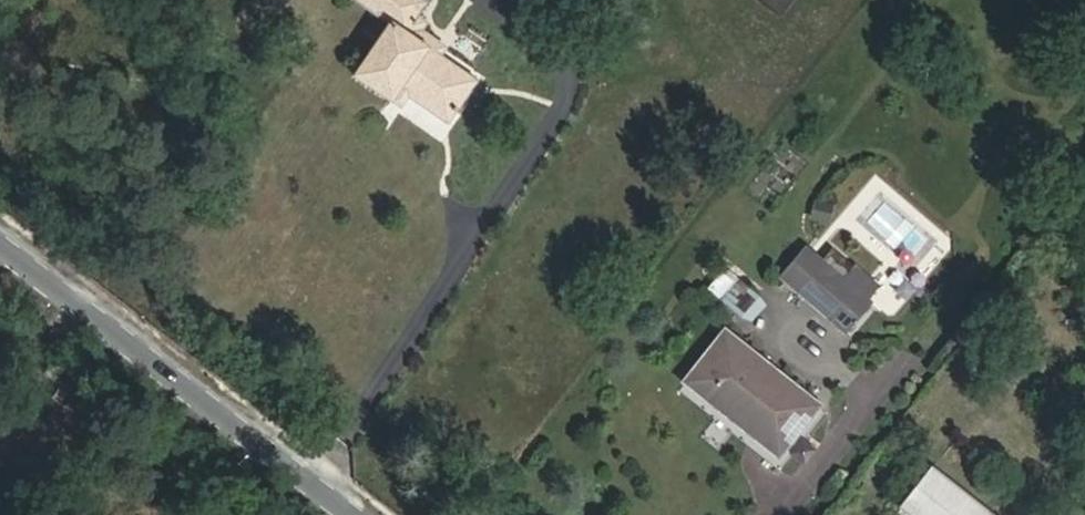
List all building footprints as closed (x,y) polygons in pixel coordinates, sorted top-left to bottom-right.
[(406,0),(353,0),(350,4),(382,27),(345,79),(397,116),(404,106),(441,132),(469,93),(398,41),(420,10),(406,0)] [(779,276),(839,330),(864,301),(841,281),(804,248),(779,276)] [(852,268),(841,281),(864,301),(875,288),(852,268)] [(681,383),(773,452),(812,402),(721,332),(681,383)] [(933,468),(904,505),(915,514),(990,514),(933,468)]
